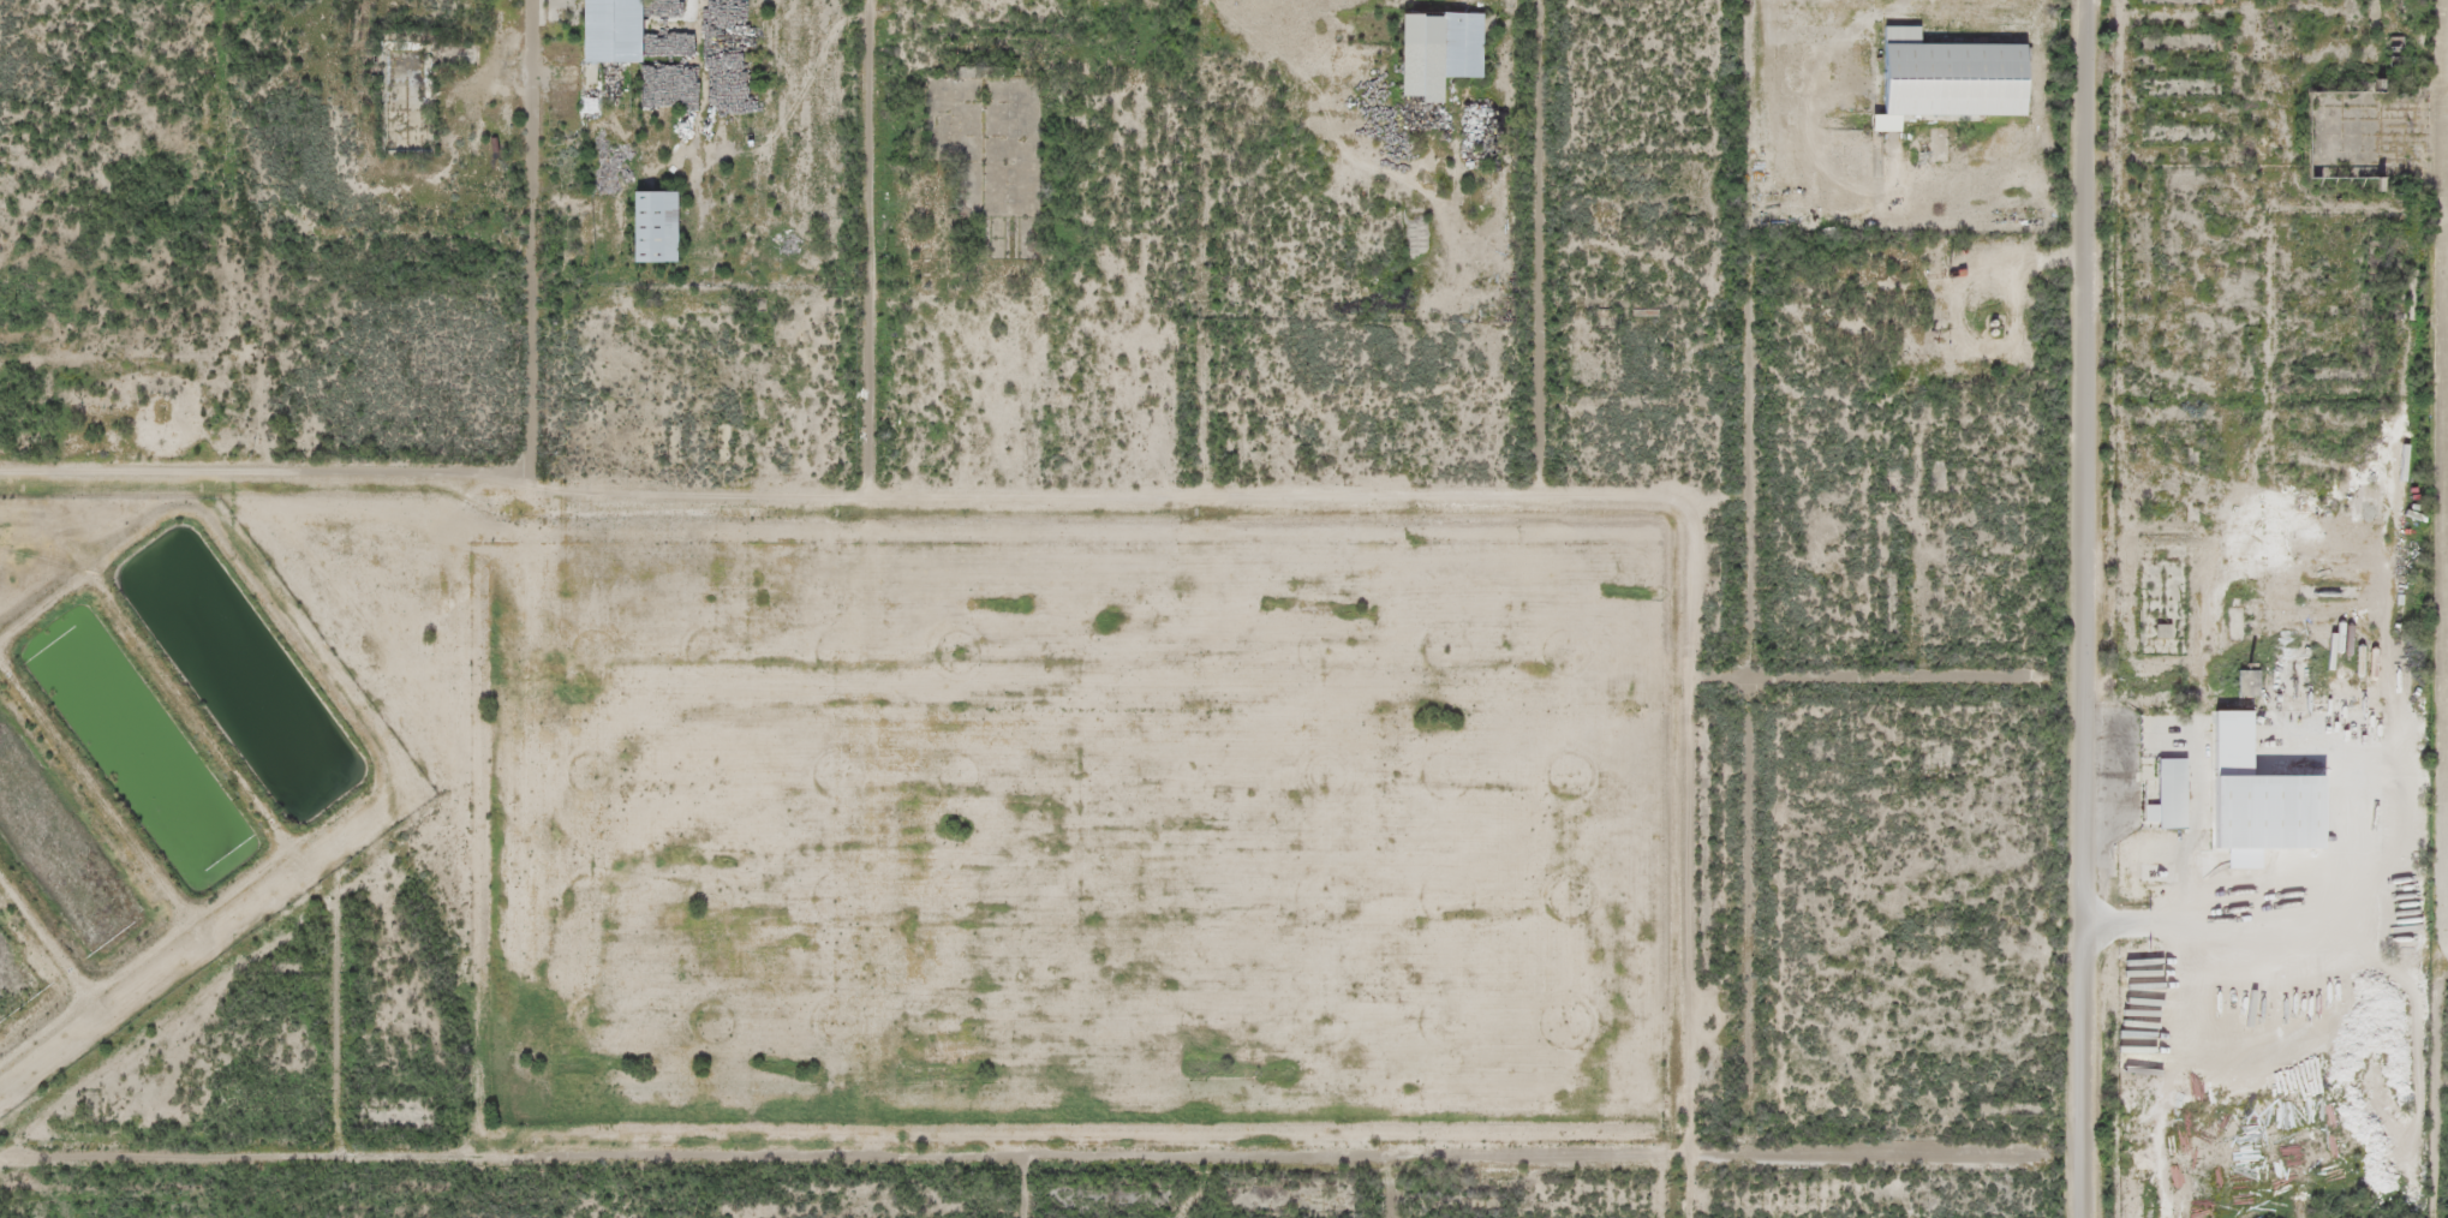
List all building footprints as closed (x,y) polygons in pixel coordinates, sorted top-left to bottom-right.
[(1480,78),(1481,15),(1398,14),(1397,96),(1417,96),(1417,102),(1439,103),(1439,77),(1480,78)] [(2021,46),(1917,45),(1918,27),(1880,27),(1879,120),(1870,120),(1869,132),(1897,132),(1897,118),(2020,119),(2021,46)]
